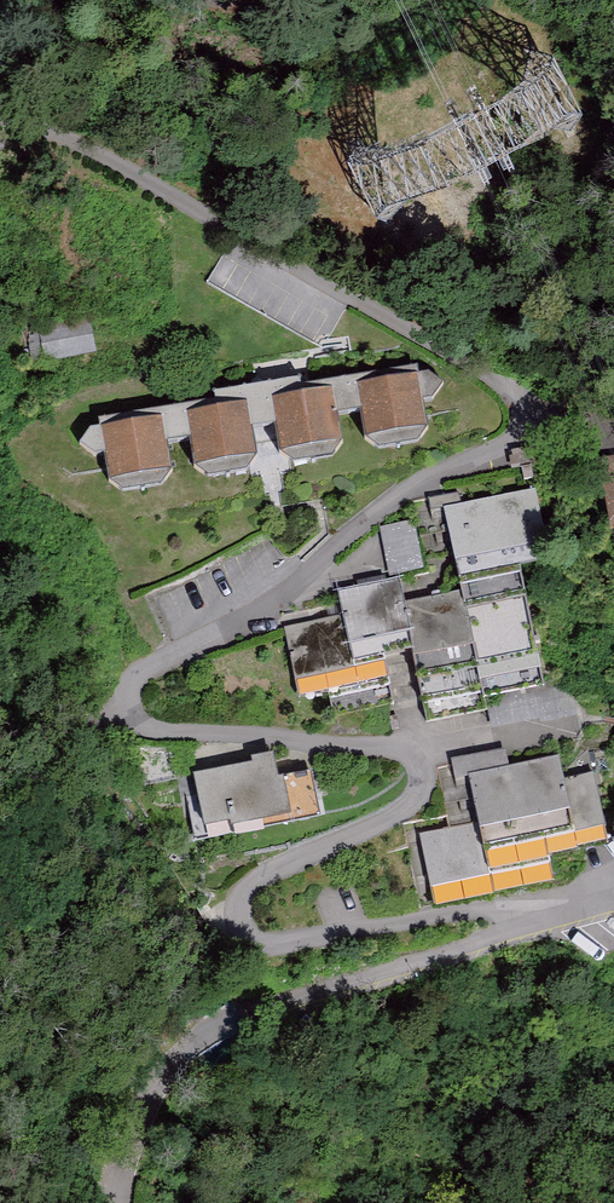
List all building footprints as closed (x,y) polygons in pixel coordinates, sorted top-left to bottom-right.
[(449,164),(583,107),(562,58),(508,81),(515,99),(436,133),(449,164)] [(45,324),(50,359),(102,352),(97,317),(45,324)] [(425,367),(94,419),(81,434),(85,442),(96,447),(106,446),(112,473),(123,484),(159,481),(175,464),(172,441),(190,436),(194,459),(210,470),(249,463),(258,449),(255,426),(275,422),(278,446),(296,456),(332,452),(344,437),(341,413),(363,408),(365,429),(380,441),(416,438),(427,423),(422,392),(433,390),(441,376),(425,367)] [(606,460),(612,520),(613,519),(613,458),(606,460)] [(346,606),(284,618),(294,672),(324,666),(329,692),(393,678),(389,655),(415,652),(425,716),(485,704),(490,724),(536,714),(539,719),(553,718),(579,708),(572,688),(548,677),(536,676),(484,686),(481,676),(542,665),(538,646),(544,643),(542,630),(534,632),(520,538),(547,534),(539,486),(446,500),(461,585),(406,595),(400,572),(341,584),(346,606)] [(477,813),(419,824),(429,881),(552,860),(547,833),(604,822),(592,745),(563,767),(560,753),(470,769),(477,813)] [(196,787),(185,792),(191,811),(187,812),(189,826),(267,809),(265,796),(311,786),(307,766),(276,772),(271,754),(192,769),(196,787)]
